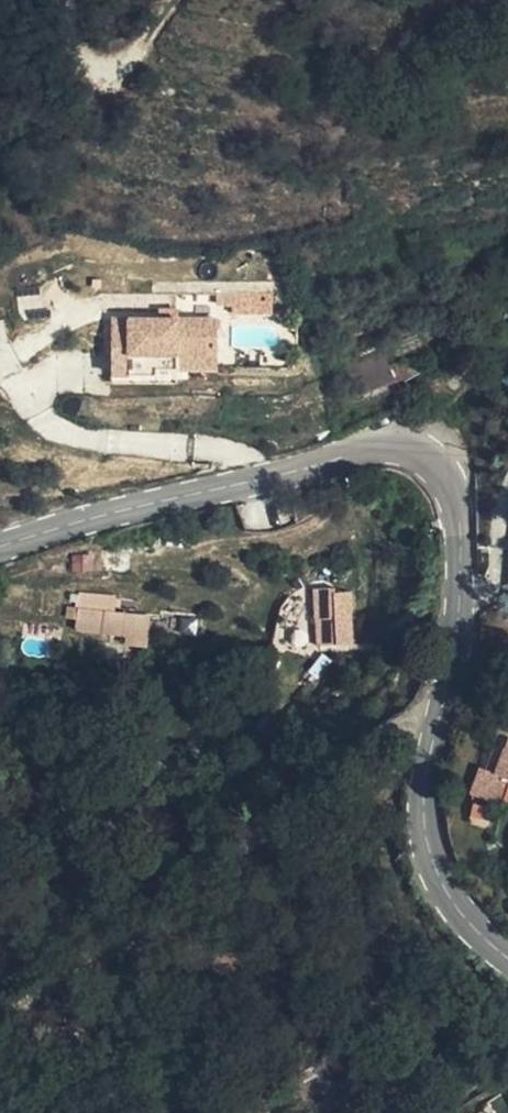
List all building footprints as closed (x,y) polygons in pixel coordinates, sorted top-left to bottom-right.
[(151,314),(152,322),(168,322),(168,313),(151,314)] [(103,324),(105,379),(148,378),(148,356),(209,354),(208,320),(168,322),(152,322),(103,324)] [(395,384),(410,375),(403,362),(388,369),(395,384)] [(310,663),(312,607),(292,605),(289,662),(310,663)] [(125,614),(73,609),(70,634),(97,637),(98,634),(122,637),(125,614)] [(498,754),(487,776),(504,785),(507,776),(507,758),(498,754)]
